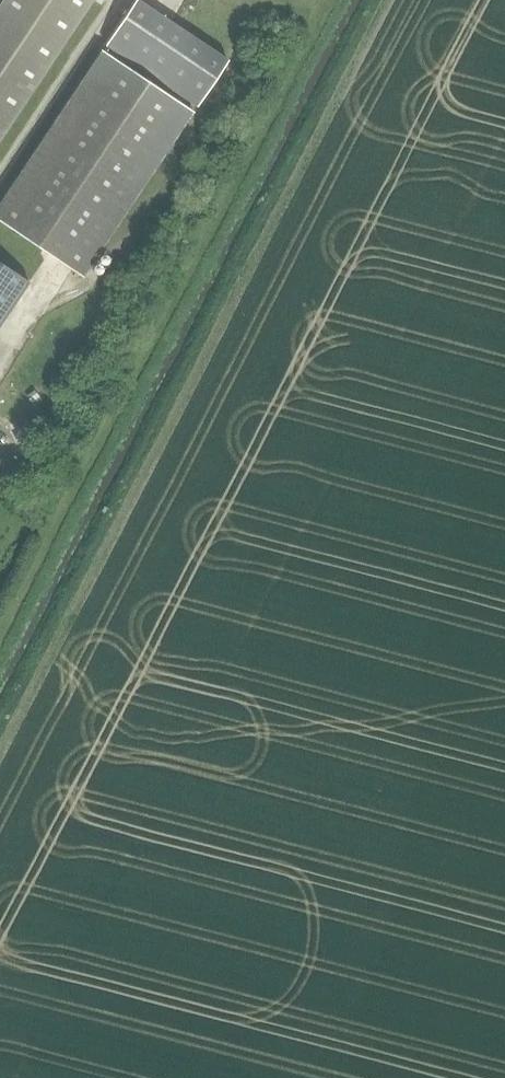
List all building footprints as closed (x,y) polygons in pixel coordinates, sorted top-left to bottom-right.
[(95,0),(9,0),(0,14),(0,144),(95,0)] [(227,62),(139,0),(136,0),(104,46),(194,109),(227,62)] [(127,216),(194,115),(103,54),(0,209),(0,222),(85,278),(127,216)] [(31,282),(0,261),(0,329),(31,282)] [(33,390),(24,397),(32,407),(41,400),(33,390)]
